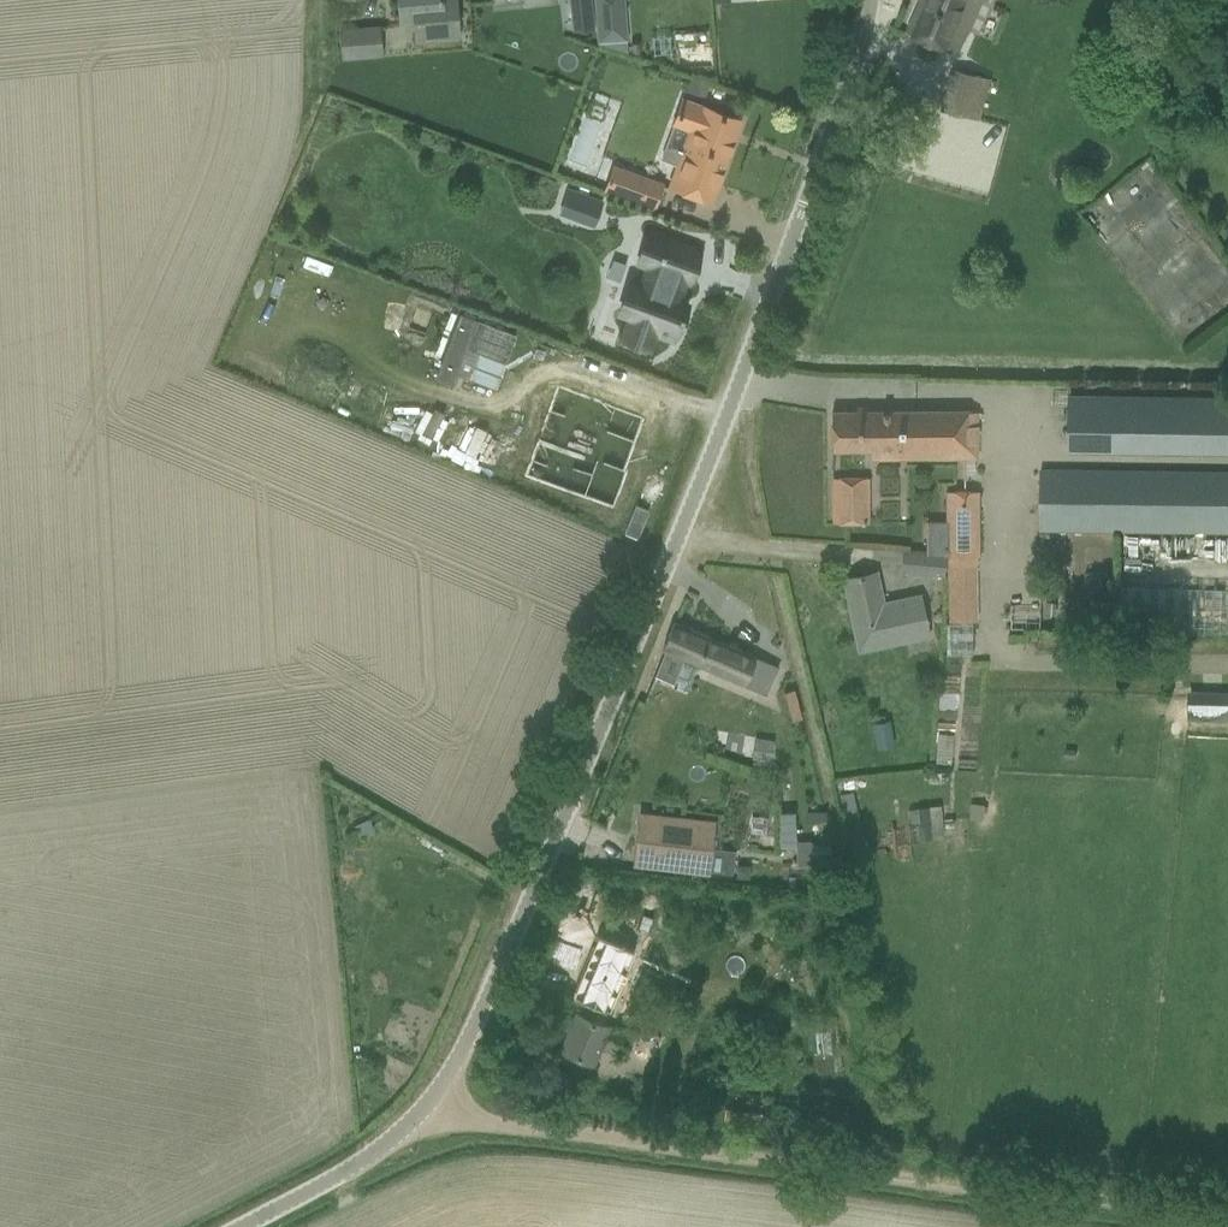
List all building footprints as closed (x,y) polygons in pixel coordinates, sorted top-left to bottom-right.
[(419,39),(459,36),(456,0),(398,0),(400,24),(418,22),(419,39)] [(571,11),(591,9),(590,0),(569,0),(571,11)] [(597,43),(628,41),(625,0),(593,0),(597,43)] [(906,31),(929,41),(959,55),(969,31),(967,30),(981,0),(920,0),(906,31)] [(709,66),(710,20),(655,19),(655,50),(686,50),(686,66),(709,66)] [(340,30),(342,57),(380,53),(378,28),(340,30)] [(946,111),(980,121),(992,76),(958,67),(946,111)] [(690,79),(686,90),(705,97),(709,86),(690,79)] [(669,185),(711,201),(741,120),(683,99),(674,124),(690,130),(669,185)] [(647,176),(637,204),(654,210),(664,182),(647,176)] [(567,187),(558,214),(585,224),(587,219),(596,221),(603,200),(567,187)] [(673,340),(682,315),(674,312),(686,280),(689,281),(699,253),(693,250),(694,247),(668,238),(657,267),(649,264),(640,287),(630,283),(619,312),(630,315),(622,338),(650,348),(655,333),(673,340)] [(1068,452),(1227,454),(1227,397),(1069,395),(1068,452)] [(580,422),(569,453),(582,458),(570,491),(570,492),(613,508),(627,471),(625,470),(644,418),(602,403),(602,405),(593,427),(580,422)] [(868,452),(868,459),(976,458),(975,412),(855,412),(832,412),(832,449),(857,449),(868,452)] [(1227,529),(1227,470),(1042,469),(1042,529),(1227,529)] [(832,477),(832,523),(869,523),(868,477),(832,477)] [(950,554),(950,621),(975,620),(974,564),(976,564),(976,493),(949,494),(949,522),(929,522),(929,551),(929,554),(946,554),(950,554)] [(902,549),(899,572),(943,577),(946,554),(929,554),(929,551),(902,549)] [(844,579),(858,650),(883,645),(927,636),(919,595),(882,603),(876,573),(844,579)] [(1046,601),(1045,615),(1056,615),(1057,601),(1046,601)] [(664,651),(654,676),(686,690),(697,665),(768,695),(780,667),(674,622),(662,650),(664,651)] [(973,652),(974,627),(948,626),(947,651),(973,652)] [(1227,721),(1227,692),(1188,691),(1188,720),(1227,721)] [(888,719),(873,722),(879,759),(895,756),(888,719)] [(754,737),(751,759),(770,761),(773,739),(754,737)] [(942,804),(914,806),(916,836),(944,835),(942,804)] [(809,810),(779,809),(779,844),(798,845),(798,863),(809,864),(809,810)] [(639,815),(634,862),(709,870),(732,873),(735,850),(711,847),(714,823),(639,815)] [(830,843),(810,844),(810,858),(830,857),(830,843)] [(613,939),(588,1001),(626,1016),(639,984),(641,985),(644,977),(642,976),(651,954),(613,939)] [(560,1049),(593,1062),(599,1046),(621,1055),(630,1032),(598,1020),(575,1011),(560,1049)]
